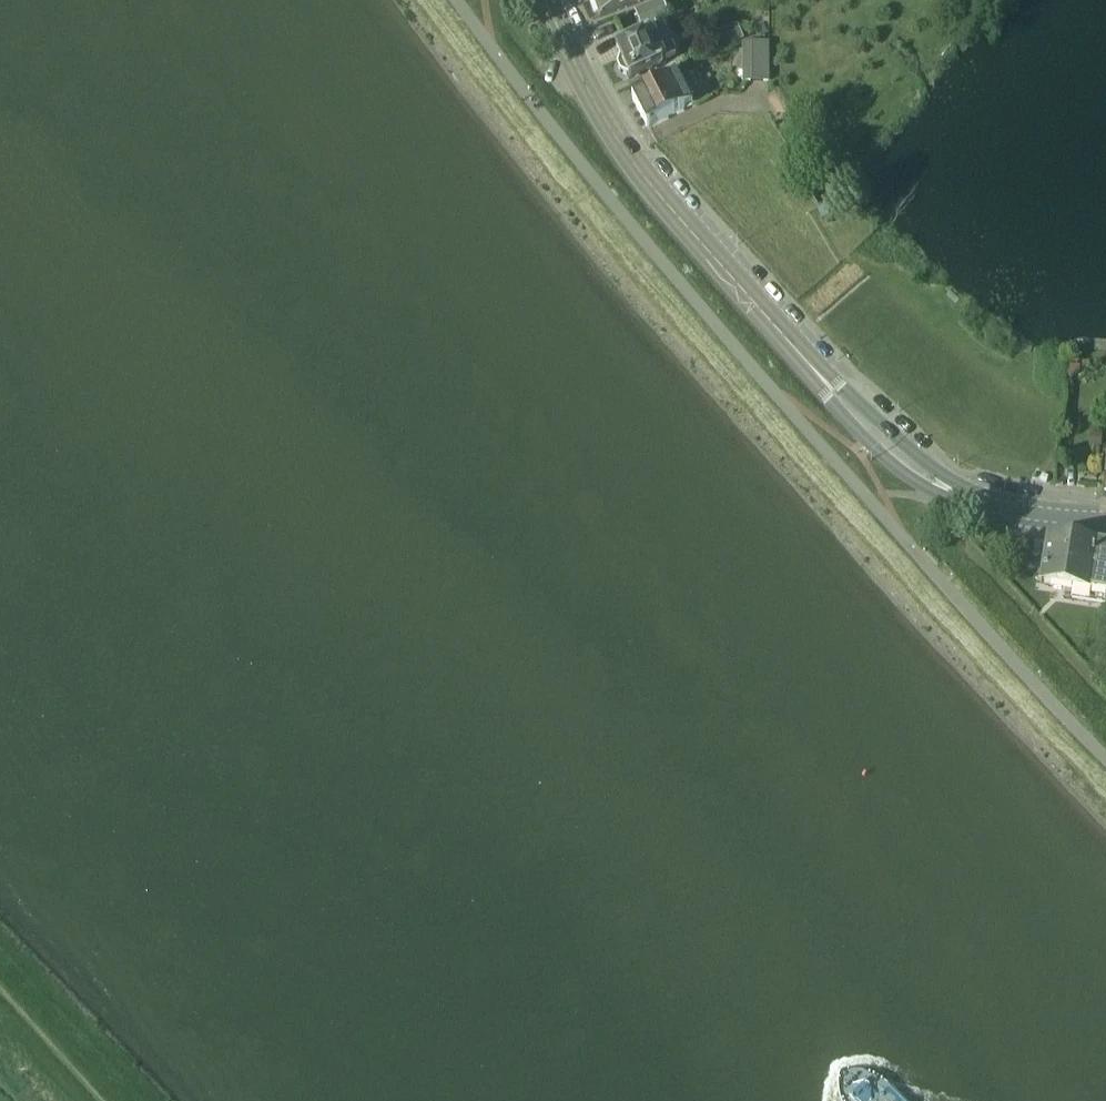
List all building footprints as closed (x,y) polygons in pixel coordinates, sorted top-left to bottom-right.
[(599,17),(646,0),(593,0),(599,17)] [(662,0),(634,11),(642,30),(656,24),(655,22),(668,17),(662,0)] [(628,79),(674,60),(661,30),(615,50),(620,59),(616,67),(620,75),(628,79)] [(745,43),(746,81),(768,81),(768,43),(745,43)] [(631,99),(646,128),(692,104),(675,71),(639,90),(641,94),(631,99)] [(1081,366),(1068,366),(1068,378),(1081,366)] [(1102,438),(1090,437),(1089,450),(1101,451),(1102,438)] [(1050,539),(1042,586),(1073,591),(1073,593),(1072,595),(1105,601),(1105,545),(1095,543),(1094,546),(1050,539)]
